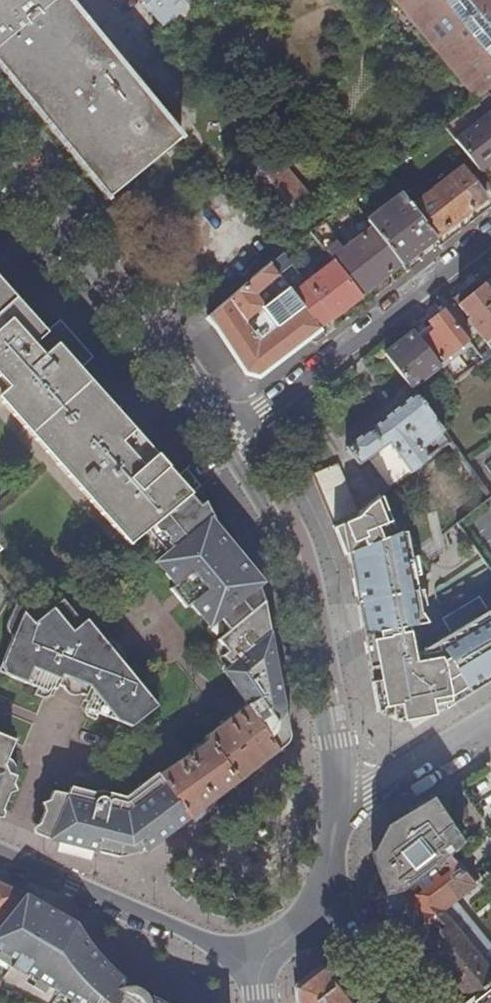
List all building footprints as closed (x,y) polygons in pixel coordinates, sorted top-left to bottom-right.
[(0,4),(0,69),(108,199),(181,137),(119,61),(70,0),(5,0),(0,4)] [(168,26),(147,0),(141,0),(144,4),(145,3),(166,28),(168,26)] [(168,26),(200,0),(147,0),(168,26)] [(444,125),(486,91),(490,87),(490,0),(395,0),(449,65),(417,91),(444,125)] [(310,203),(266,148),(239,170),(283,224),(310,203)] [(471,162),(461,169),(479,190),(488,183),(471,162)] [(461,169),(411,209),(434,239),(485,199),(479,190),(461,169)] [(400,196),(367,222),(372,227),(401,265),(434,239),(411,209),(400,196)] [(333,264),(359,298),(401,265),(372,227),(343,250),(338,243),(339,243),(322,223),(310,233),(325,252),(333,264)] [(282,255),(268,264),(319,328),(359,298),(333,264),(305,285),(282,255)] [(262,270),(208,318),(245,374),(256,377),(319,328),(268,264),(262,270)] [(199,487),(185,469),(174,478),(78,368),(91,356),(69,332),(56,344),(46,332),(0,279),(0,378),(8,387),(1,392),(133,541),(146,530),(150,528),(189,496),(199,487)] [(482,286),(478,282),(454,301),(469,320),(466,322),(490,353),(490,280),(482,286)] [(195,303),(205,314),(213,307),(203,296),(195,303)] [(466,340),(443,311),(427,324),(433,332),(421,340),(437,361),(466,340)] [(56,344),(69,332),(59,320),(46,332),(56,344)] [(411,333),(384,355),(410,390),(439,368),(411,333)] [(449,373),(456,383),(468,374),(460,366),(449,373)] [(1,392),(0,393),(0,400),(129,544),(133,541),(1,392)] [(424,409),(414,396),(368,432),(367,430),(344,448),(357,463),(365,457),(384,444),(406,474),(428,458),(422,449),(433,439),(440,449),(449,442),(424,409)] [(384,444),(365,457),(388,488),(406,474),(384,444)] [(338,464),(313,478),(334,528),(356,517),(338,464)] [(246,707),(276,751),(286,744),(288,737),(284,711),(278,682),(273,679),(271,670),(276,669),(267,616),(259,607),(264,602),(255,590),(258,587),(253,573),(219,532),(209,515),(207,517),(198,507),(189,496),(150,528),(168,551),(166,554),(174,564),(164,573),(173,585),(170,589),(184,607),(190,605),(198,615),(210,607),(229,630),(217,640),(226,652),(222,656),(230,667),(239,678),(231,685),(246,707)] [(356,517),(334,528),(347,558),(350,557),(358,606),(416,594),(407,551),(404,552),(397,535),(380,496),(356,517)] [(207,517),(209,515),(203,503),(198,507),(207,517)] [(168,551),(150,528),(146,530),(166,554),(168,551)] [(409,535),(397,535),(404,552),(407,551),(416,594),(358,606),(376,714),(394,721),(373,688),(425,656),(423,653),(418,644),(384,666),(363,631),(398,610),(409,628),(433,629),(426,623),(424,612),(430,610),(428,595),(420,594),(419,579),(423,579),(419,560),(413,559),(409,535)] [(486,610),(479,600),(453,616),(461,630),(423,653),(425,656),(373,688),(394,721),(405,714),(410,722),(415,731),(490,685),(490,607),(486,610)] [(66,615),(56,604),(34,622),(23,611),(19,620),(10,617),(7,626),(7,631),(11,636),(13,636),(2,661),(8,663),(11,671),(8,676),(49,694),(51,689),(55,691),(57,687),(84,698),(82,702),(86,704),(84,708),(130,728),(157,707),(120,662),(124,658),(109,639),(104,642),(86,620),(81,623),(72,611),(66,615)] [(418,644),(409,628),(398,610),(363,631),(384,666),(418,644)] [(222,673),(231,685),(239,678),(230,667),(222,673)] [(205,737),(208,741),(236,782),(276,751),(246,707),(205,737)] [(405,714),(394,721),(400,724),(410,722),(405,714)] [(7,754),(12,740),(0,734),(0,751),(7,754)] [(208,741),(158,775),(160,777),(189,819),(236,782),(208,741)] [(1,809),(14,775),(6,772),(3,764),(7,754),(0,751),(0,808),(1,809)] [(51,835),(54,841),(119,857),(122,846),(146,852),(189,819),(160,777),(158,775),(156,773),(125,798),(98,792),(94,795),(90,809),(81,806),(80,798),(65,795),(51,791),(37,824),(51,830),(51,835)] [(68,788),(65,795),(80,798),(81,806),(90,809),(94,795),(68,788)] [(415,817),(411,812),(394,822),(385,828),(374,853),(385,898),(400,894),(449,856),(462,845),(435,804),(415,817)] [(122,846),(119,857),(139,853),(146,852),(122,846)] [(395,943),(408,959),(425,947),(452,926),(441,914),(473,888),(449,856),(400,894),(385,898),(395,943)] [(25,895),(0,885),(0,926),(25,895)] [(25,895),(0,926),(0,953),(15,963),(13,967),(71,1002),(158,1002),(152,1000),(150,1002),(146,999),(147,997),(135,989),(133,990),(129,988),(130,986),(117,976),(100,959),(88,944),(78,926),(25,895)] [(425,947),(437,964),(443,971),(467,1002),(470,1002),(475,1000),(490,988),(490,973),(452,926),(425,947)] [(425,947),(408,959),(421,976),(437,964),(425,947)] [(348,1002),(358,1002),(331,969),(325,974),(348,1002)] [(325,974),(323,971),(298,989),(300,1002),(348,1002),(325,974)] [(426,983),(442,1002),(467,1002),(443,971),(426,983)] [(475,1000),(477,1002),(490,1002),(490,988),(475,1000)]
